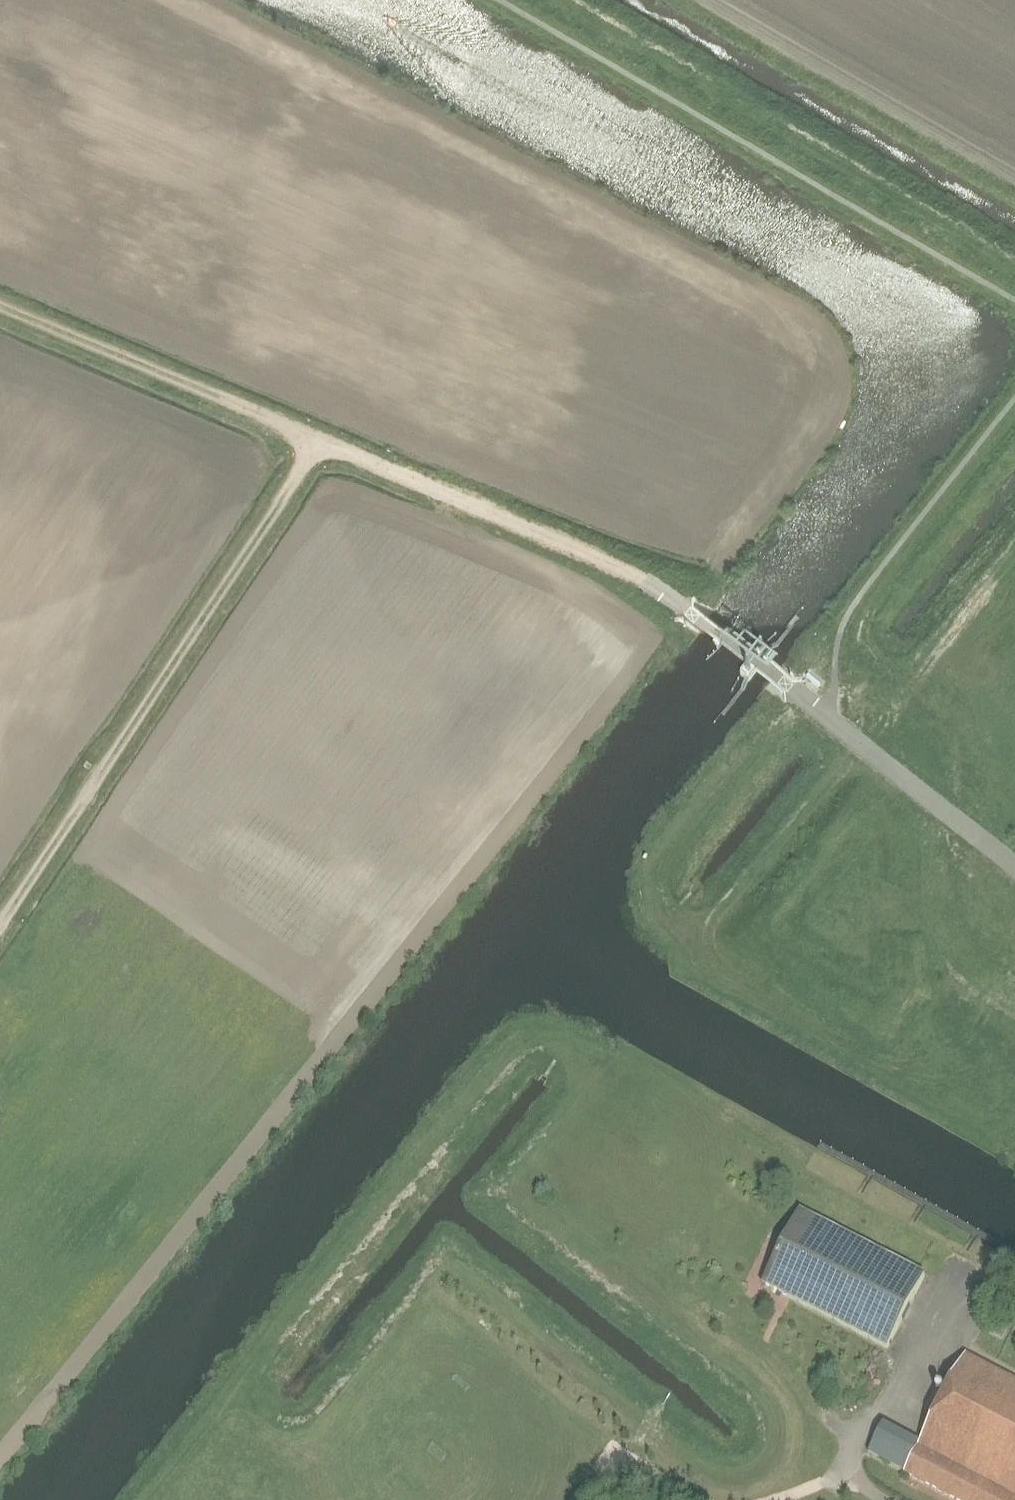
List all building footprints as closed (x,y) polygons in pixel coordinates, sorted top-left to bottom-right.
[(888,1349),(925,1277),(800,1212),(762,1284),(888,1349)] [(903,1472),(955,1499),(1014,1499),(1014,1380),(965,1354),(918,1443),(903,1472)]
